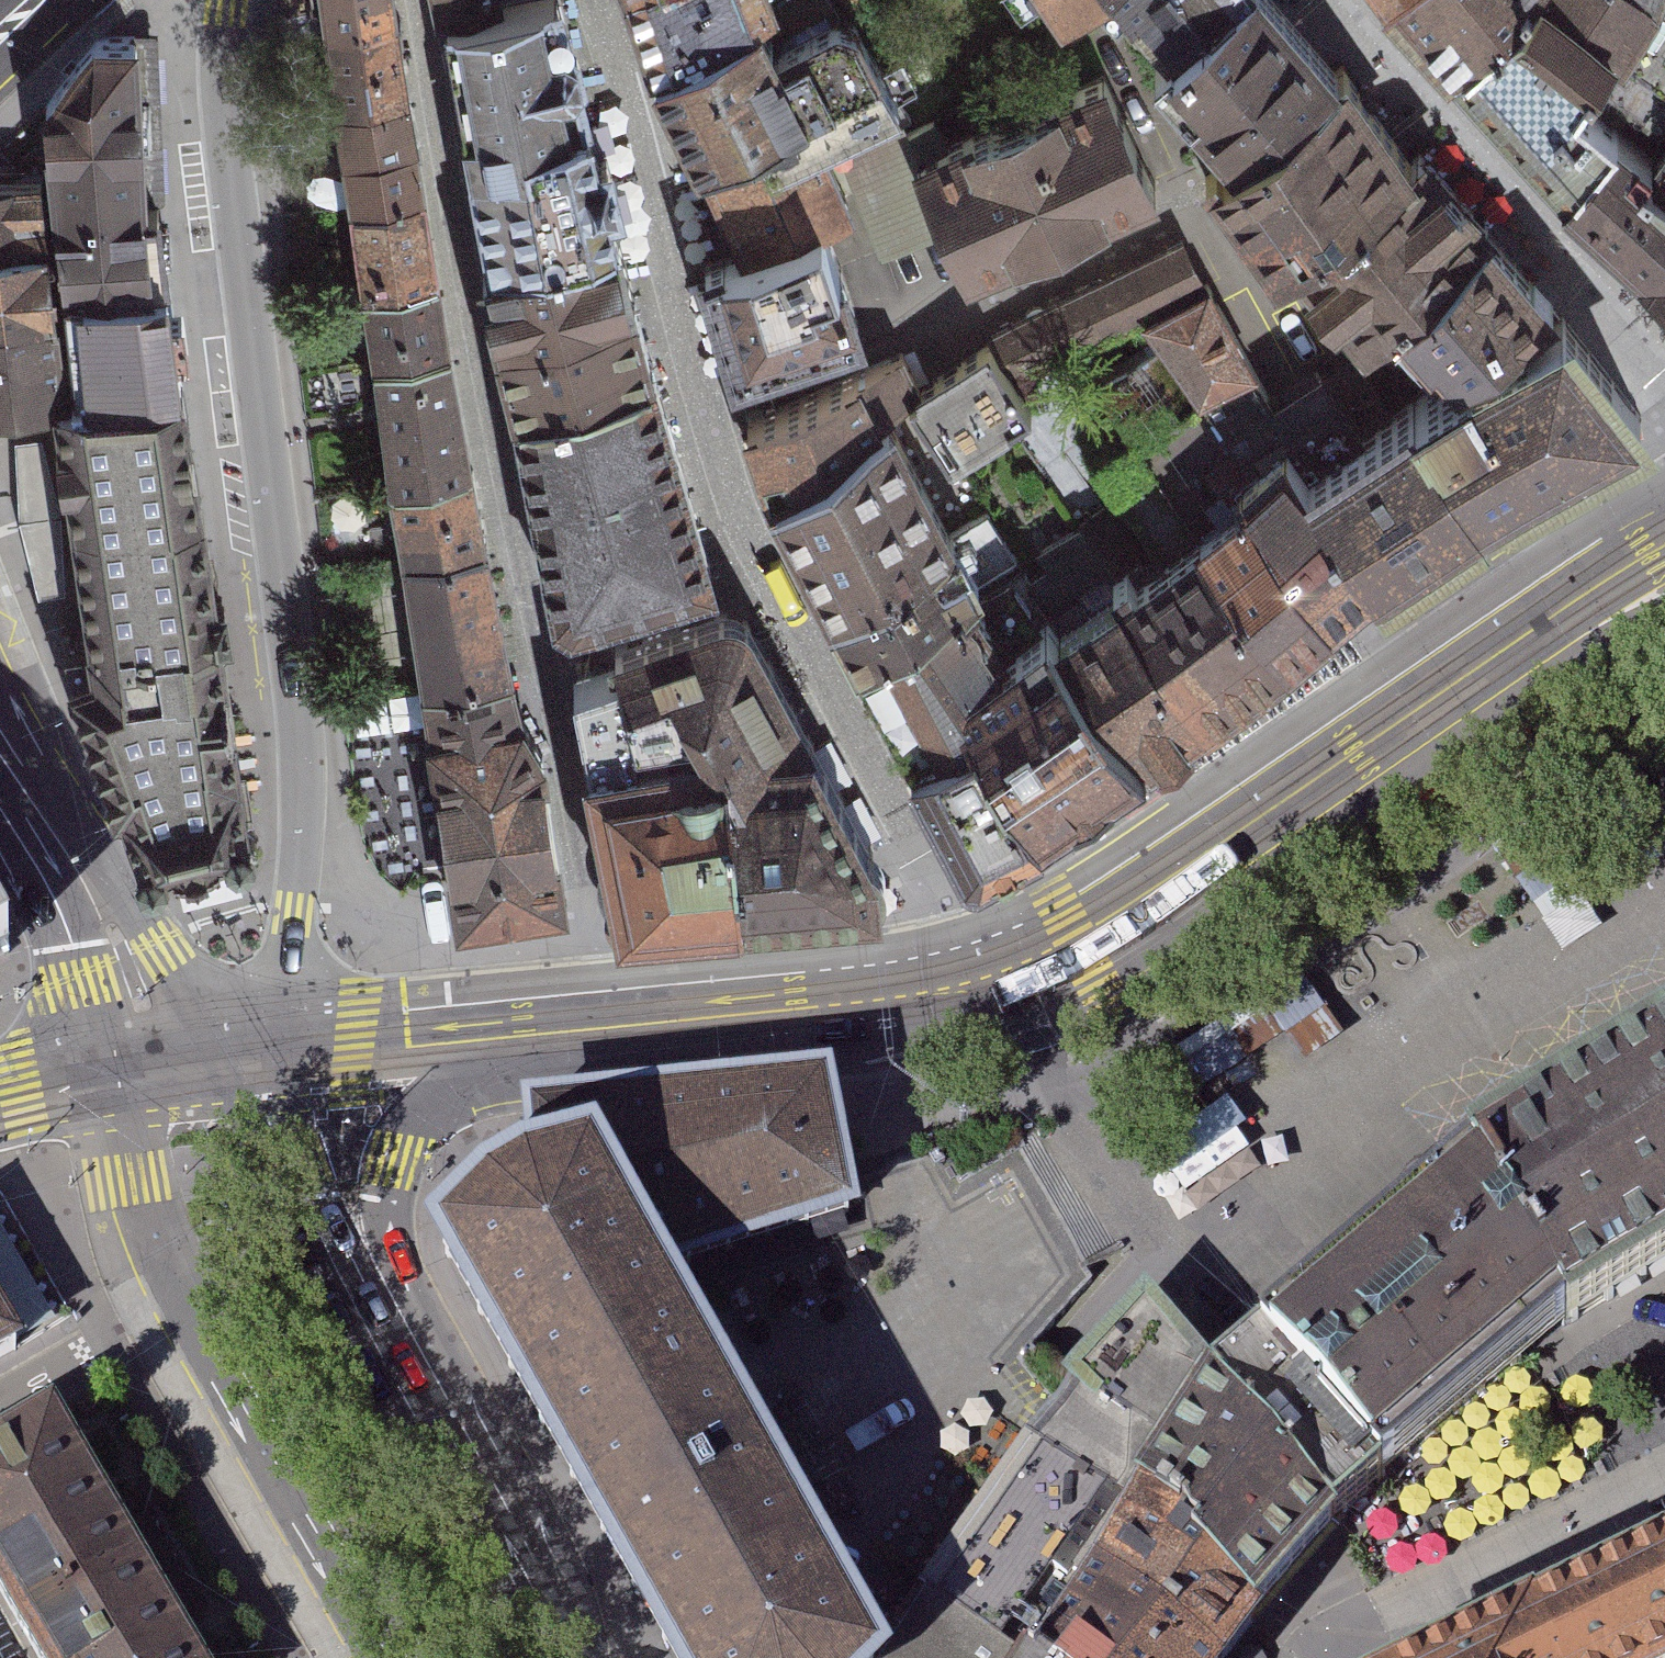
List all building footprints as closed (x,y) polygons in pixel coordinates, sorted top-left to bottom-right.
[(317,15),(393,4),(392,0),(316,0),(317,15)] [(432,8),(470,0),(424,0),(425,9),(432,8)] [(580,88),(562,0),(470,0),(432,8),(454,114),(580,88)] [(648,74),(823,5),(821,0),(612,0),(648,74)] [(1046,9),(1057,0),(1039,0),(1046,9)] [(1204,0),(1118,0),(1155,42),(1204,0)] [(1249,0),(1204,0),(1155,42),(1133,61),(1209,148),(1305,64),(1262,16),(1249,0)] [(1379,4),(1408,36),(1439,69),(1511,0),(1382,0),(1379,4)] [(1439,69),(1504,141),(1555,194),(1599,139),(1558,101),(1603,53),(1526,0),(1511,0),(1439,69)] [(317,15),(330,103),(406,92),(393,4),(317,15)] [(823,5),(648,74),(685,152),(853,70),(823,5)] [(52,103),(61,241),(166,236),(140,28),(101,34),(52,103)] [(1339,100),(1306,63),(1305,64),(1209,148),(1188,167),(1208,190),(1271,261),(1389,157),(1339,100)] [(853,70),(685,152),(713,240),(799,202),(833,187),(815,138),(880,100),(865,64),(853,70)] [(946,226),(964,268),(1156,184),(1106,72),(957,137),(971,168),(928,187),(946,226)] [(468,250),(609,221),(580,88),(454,114),(441,116),(468,250)] [(330,103),(345,198),(421,185),(406,92),(330,103)] [(890,252),(946,226),(928,187),(905,131),(852,155),(890,252)] [(1637,172),(1664,192),(1664,133),(1637,172)] [(1637,172),(1599,139),(1555,194),(1546,205),(1589,246),(1664,315),(1664,192),(1637,172)] [(1389,157),(1271,261),(1333,332),(1389,283),(1455,226),(1424,192),(1392,155),(1389,157)] [(345,198),(359,285),(437,272),(421,185),(345,198)] [(36,188),(0,191),(0,250),(34,247),(40,247),(36,188)] [(713,240),(674,258),(726,375),(852,320),(799,202),(713,240)] [(493,398),(645,364),(609,221),(468,250),(460,253),(493,398)] [(1494,273),(1455,226),(1389,283),(1437,338),(1513,297),(1494,273)] [(172,310),(166,236),(61,241),(69,322),(172,310)] [(1139,316),(1205,281),(1183,237),(1043,307),(1078,358),(1139,316)] [(34,247),(0,250),(0,407),(45,401),(34,247)] [(437,272),(359,285),(369,360),(451,347),(437,272)] [(1205,281),(1139,316),(1194,400),(1252,368),(1205,281)] [(1531,303),(1377,383),(1456,489),(1529,450),(1608,405),(1531,303)] [(172,310),(69,322),(56,382),(181,371),(172,310)] [(974,341),(889,398),(936,470),(1022,412),(974,341)] [(472,464),(451,347),(369,360),(388,478),(472,464)] [(841,360),(721,415),(744,485),(748,483),(870,423),(841,360)] [(702,560),(645,364),(493,398),(531,597),(551,613),(702,560)] [(56,382),(111,655),(225,646),(181,371),(56,382)] [(1456,489),(1377,383),(1277,456),(1262,436),(1215,471),(1309,598),(1412,522),(1456,489)] [(870,423),(748,483),(830,649),(841,643),(955,580),(970,573),(870,423)] [(485,544),(472,464),(388,478),(401,558),(485,544)] [(1211,673),(1309,598),(1215,471),(1164,511),(1171,520),(1116,562),(1108,551),(1087,567),(1183,694),(1211,673)] [(507,672),(485,544),(401,558),(417,689),(507,672)] [(1121,745),(1183,694),(1087,567),(1030,612),(1041,630),(1121,745)] [(955,580),(841,643),(890,728),(1008,649),(955,580)] [(722,781),(743,900),(878,891),(874,848),(756,637),(741,621),(720,620),(614,648),(614,675),(625,734),(673,720),(722,781)] [(1008,649),(890,728),(966,859),(1017,827),(1090,780),(1129,756),(1121,745),(1041,630),(1008,649)] [(74,658),(166,848),(250,830),(225,646),(111,655),(74,658)] [(551,901),(507,672),(417,689),(425,728),(414,730),(450,920),(551,901)] [(743,900),(722,781),(673,720),(625,734),(614,675),(570,684),(577,747),(615,912),(743,900)] [(1664,1273),(1664,1022),(1441,1158),(1557,1337),(1664,1273)] [(527,1079),(528,1120),(530,1151),(471,1183),(439,1220),(635,1591),(672,1648),(677,1657),(886,1657),(891,1654),(880,1634),(824,1527),(664,1264),(861,1200),(842,1085),(837,1057),(527,1079)] [(1515,1365),(1557,1337),(1441,1158),(1417,1179),(1236,1342),(1339,1485),(1350,1500),(1515,1365)] [(1077,1379),(1023,1447),(1110,1508),(1148,1453),(1192,1389),(1211,1368),(1139,1300),(1115,1328),(1077,1379)] [(15,1361),(0,1335),(0,1370),(15,1361)] [(1339,1485),(1236,1342),(1211,1368),(1192,1389),(1308,1522),(1339,1485)] [(1308,1522),(1192,1389),(1148,1453),(1110,1508),(1236,1631),(1266,1585),(1308,1522)] [(26,1657),(185,1657),(176,1643),(88,1489),(50,1423),(0,1451),(0,1613),(26,1657)] [(917,1585),(1002,1657),(1004,1657),(1070,1578),(1110,1508),(1023,1447),(958,1532),(917,1585)] [(1110,1508),(1070,1578),(1155,1657),(1214,1657),(1236,1631),(1110,1508)] [(1512,1612),(1534,1657),(1664,1657),(1664,1534),(1512,1612)] [(1070,1578),(1004,1657),(1155,1657),(1070,1578)] [(917,1585),(880,1634),(891,1654),(893,1657),(1002,1657),(917,1585)] [(1512,1612),(1424,1657),(1534,1657),(1512,1612)]
